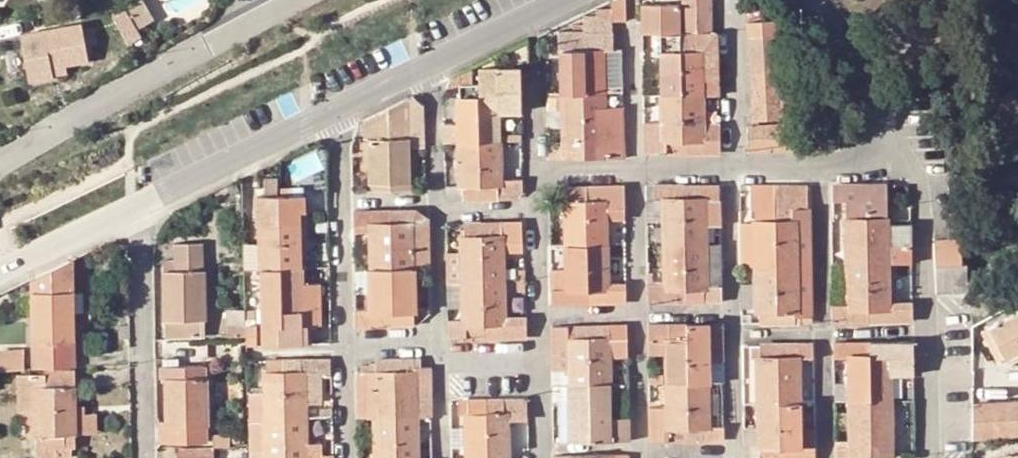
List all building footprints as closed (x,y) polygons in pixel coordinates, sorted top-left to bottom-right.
[(548,94),(548,112),(564,112),(564,144),(549,144),(550,160),(625,159),(624,109),(605,109),(605,77),(604,62),(604,51),(612,51),(612,22),(623,21),(626,21),(626,0),(618,0),(613,3),(613,9),(613,16),(595,16),(585,16),(585,24),(572,25),(573,31),(559,32),(559,52),(564,52),(564,94),(548,94)] [(684,16),(712,16),(711,0),(683,0),(684,16)] [(719,153),(719,126),(703,127),(702,95),(702,79),(719,79),(719,32),(712,32),(689,33),(689,39),(680,38),(680,8),(658,7),(658,15),(651,15),(652,38),(644,38),(644,45),(662,45),(662,57),(663,123),(645,123),(646,153),(719,153)] [(155,36),(144,16),(131,23),(142,43),(155,36)] [(712,16),(684,16),(684,32),(689,33),(712,32),(712,16)] [(930,47),(930,19),(907,19),(907,48),(930,47)] [(750,38),(776,36),(775,21),(749,23),(750,38)] [(80,23),(20,35),(29,82),(52,77),(52,76),(51,68),(65,65),(88,60),(80,23)] [(776,36),(750,38),(751,54),(777,53),(776,36)] [(604,51),(604,62),(623,61),(623,51),(612,51),(604,51)] [(751,54),(752,72),(778,71),(777,53),(751,54)] [(51,68),(52,76),(66,73),(65,65),(51,68)] [(498,113),(521,112),(520,69),(480,69),(480,84),(474,84),(474,70),(449,79),(446,89),(460,84),(460,98),(458,99),(458,124),(446,124),(446,127),(446,143),(459,143),(459,186),(446,187),(447,202),(516,200),(516,185),(514,186),(500,186),(498,113)] [(752,72),(753,88),(779,87),(778,71),(752,72)] [(702,79),(702,95),(719,95),(719,79),(702,79)] [(779,87),(753,88),(754,104),(780,102),(779,87)] [(648,118),(660,118),(658,92),(646,92),(648,118)] [(415,97),(409,100),(409,150),(425,150),(424,108),(415,97)] [(388,111),(365,121),(365,142),(369,142),(370,192),(410,192),(409,150),(409,100),(388,108),(388,111)] [(796,100),(783,101),(783,119),(797,119),(796,100)] [(780,102),(754,104),(755,121),(781,120),(780,102)] [(1007,119),(1017,119),(1017,111),(1007,119)] [(778,150),(778,125),(763,126),(763,151),(778,150)] [(794,150),(793,125),(778,125),(778,150),(794,150)] [(749,151),(763,151),(763,126),(749,126),(749,151)] [(513,171),(514,186),(516,185),(522,185),(522,177),(519,178),(519,171),(513,171)] [(834,186),(834,202),(847,201),(848,305),(834,305),(834,322),(913,320),(912,304),(889,304),(889,265),(912,264),(911,224),(888,225),(887,185),(834,186)] [(665,226),(665,245),(666,288),(648,289),(648,304),(686,303),(721,302),(720,244),(705,244),(705,227),(704,199),(719,199),(719,186),(684,187),(646,187),(647,200),(654,200),(655,215),(666,216),(665,226)] [(813,322),(813,315),(797,317),(795,222),(792,221),(792,209),(807,210),(807,186),(753,187),(752,213),(756,213),(756,224),(741,224),(742,267),(757,266),(757,312),(760,312),(761,323),(813,322)] [(607,201),(625,201),(625,187),(558,187),(558,202),(566,202),(567,246),(567,271),(551,271),(552,304),(618,302),(618,289),(608,289),(607,201)] [(279,343),(279,347),(304,346),(305,332),(284,332),(283,328),(309,327),(321,327),(321,284),(302,283),(301,224),(298,224),(298,212),(305,212),(304,198),(261,199),(261,226),(259,226),(262,315),(265,315),(266,344),(279,343)] [(720,226),(719,199),(704,199),(705,227),(720,226)] [(647,200),(647,226),(665,226),(666,216),(655,215),(654,200),(647,200)] [(558,205),(550,204),(550,214),(558,214),(558,205)] [(811,210),(807,210),(792,209),(792,221),(795,222),(797,317),(813,315),(811,210)] [(354,213),(354,220),(363,220),(363,226),(371,226),(373,311),(356,312),(356,327),(411,326),(411,312),(414,312),(413,268),(412,224),(409,224),(408,213),(354,213)] [(416,213),(408,213),(409,224),(412,224),(413,268),(429,267),(428,244),(421,244),(420,237),(428,237),(428,222),(416,213)] [(936,267),(952,266),(963,266),(961,219),(946,219),(947,242),(935,242),(936,267)] [(465,225),(465,237),(461,236),(464,321),(449,321),(450,340),(526,337),(526,319),(504,320),(502,243),(521,243),(521,224),(465,225)] [(448,225),(448,237),(456,237),(456,225),(448,225)] [(165,262),(167,337),(204,336),(203,244),(175,245),(175,262),(165,262)] [(551,246),(551,271),(567,271),(567,246),(551,246)] [(449,285),(462,284),(461,253),(448,253),(449,285)] [(71,268),(71,262),(33,280),(34,293),(35,370),(63,368),(63,343),(73,343),(73,314),(72,294),(71,268)] [(952,266),(954,293),(969,293),(967,265),(963,266),(952,266)] [(954,293),(952,266),(936,267),(937,293),(954,293)] [(83,294),(72,294),(73,314),(84,314),(83,294)] [(229,337),(245,336),(245,329),(244,311),(238,311),(238,327),(229,328),(229,337)] [(990,328),(1007,358),(1017,351),(1017,312),(990,328)] [(751,315),(743,315),(743,324),(751,324),(751,315)] [(657,423),(658,442),(724,441),(723,427),(708,427),(707,383),(707,358),(707,339),(722,338),(722,325),(649,326),(649,344),(667,343),(667,358),(669,407),(669,422),(657,423)] [(628,326),(552,328),(553,370),(569,370),(569,386),(570,406),(570,427),(591,428),(591,442),(630,441),(630,419),(611,419),(610,385),(610,344),(628,343),(628,326)] [(309,346),(309,327),(283,328),(284,332),(305,332),(304,346),(309,346)] [(722,338),(707,339),(707,358),(722,358),(722,338)] [(667,343),(649,344),(650,359),(667,358),(667,343)] [(849,385),(850,441),(837,442),(837,457),(892,457),(889,359),(913,359),(912,343),(835,344),(835,358),(848,357),(849,385)] [(814,358),(813,345),(761,347),(761,359),(758,359),(759,427),(745,427),(745,457),(815,457),(815,447),(799,448),(799,433),(798,358),(814,358)] [(1,346),(1,369),(27,369),(27,346),(1,346)] [(752,359),(758,359),(761,359),(761,347),(752,346),(752,359)] [(164,367),(182,366),(182,356),(164,356),(164,367)] [(836,386),(849,385),(848,357),(835,358),(836,386)] [(323,375),(321,375),(320,366),(331,367),(331,359),(268,361),(267,374),(263,374),(264,391),(247,391),(248,448),(249,457),(323,457),(323,443),(306,443),(306,402),(323,402),(323,375)] [(357,372),(359,419),(376,419),(376,457),(432,457),(432,439),(418,440),(417,418),(432,418),(430,369),(416,369),(414,372),(412,371),(412,359),(378,360),(378,372),(357,372)] [(195,427),(208,427),(207,394),(206,366),(182,366),(164,367),(162,367),(162,379),(168,378),(169,420),(171,420),(170,427),(163,428),(163,441),(196,440),(195,427)] [(333,366),(331,367),(320,366),(321,375),(323,375),(332,375),(333,375),(333,366)] [(23,375),(18,375),(19,412),(25,411),(36,410),(37,457),(57,457),(57,449),(72,448),(75,448),(75,370),(46,372),(46,375),(23,375)] [(723,427),(722,383),(707,383),(708,427),(723,427)] [(611,419),(630,419),(629,385),(610,385),(611,419)] [(569,386),(553,386),(553,406),(570,406),(569,386)] [(459,402),(460,415),(467,416),(467,432),(467,450),(453,450),(453,457),(508,457),(508,421),(526,421),(526,401),(459,402)] [(973,405),(973,438),(1017,435),(1017,403),(973,405)] [(651,442),(658,442),(657,423),(669,422),(669,407),(650,407),(651,442)] [(321,420),(332,420),(333,420),(334,410),(332,410),(332,409),(322,410),(321,420)] [(171,420),(169,420),(161,420),(161,428),(163,428),(170,427),(171,420)] [(195,427),(196,440),(208,439),(208,427),(195,427)] [(467,432),(452,432),(453,450),(467,450),(467,432)] [(815,433),(799,433),(799,448),(815,447),(815,433)] [(214,437),(214,448),(231,448),(231,436),(214,437)] [(72,448),(57,449),(57,457),(71,457),(72,448)] [(178,449),(178,457),(214,457),(214,448),(178,449)]
